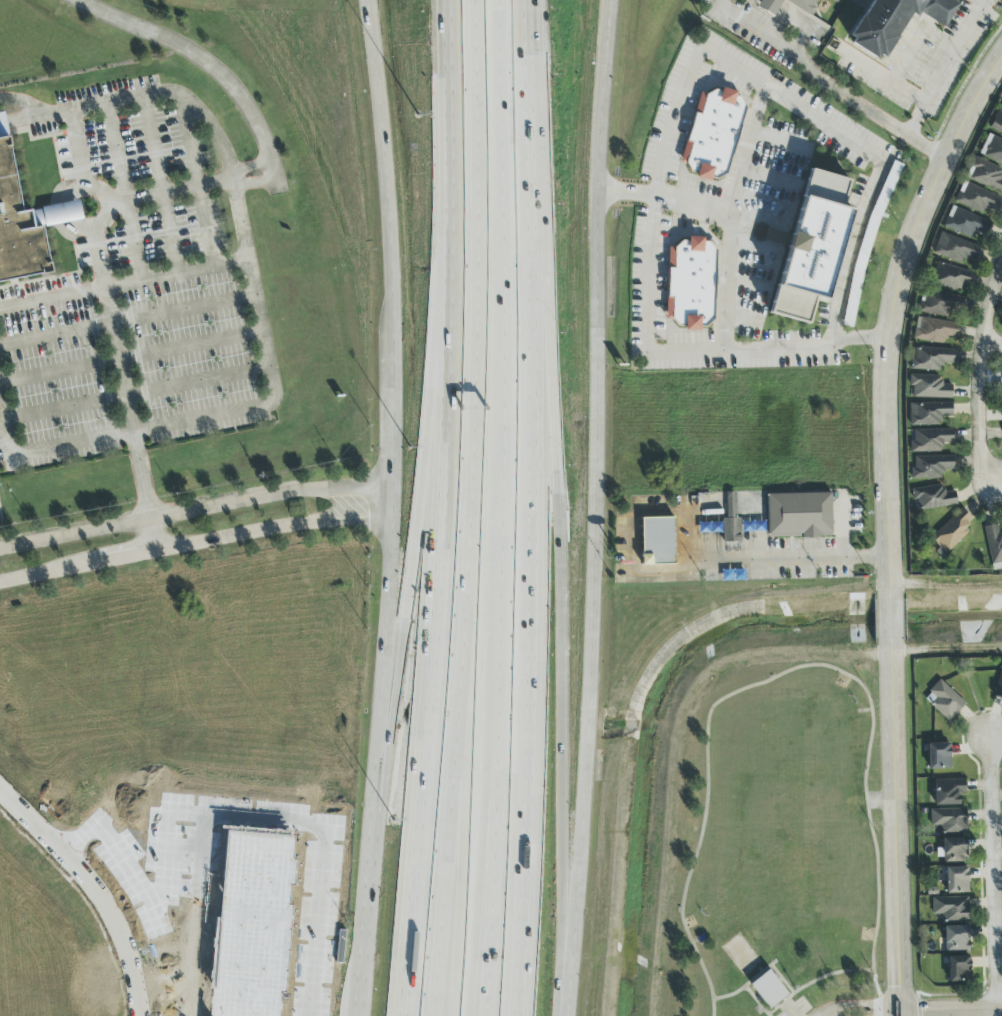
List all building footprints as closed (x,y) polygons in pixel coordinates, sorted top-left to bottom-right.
[(756,7),(773,16),(781,0),(760,0),(756,7)] [(810,15),(818,0),(781,0),(810,15)] [(850,34),(871,0),(926,0),(916,16),(911,14),(883,58),(879,56),(875,59),(851,41),(853,38),(850,34)] [(680,165),(697,169),(695,175),(724,182),(745,96),(720,89),(719,94),(699,89),(680,165)] [(995,112),(988,130),(1001,136),(1001,115),(995,112)] [(985,136),(979,156),(1001,164),(1001,141),(985,136)] [(49,274),(42,227),(82,220),(79,202),(20,211),(8,138),(0,139),(0,282),(49,274)] [(998,179),(1001,170),(974,158),(965,178),(1001,194),(1001,181),(998,179)] [(771,315),(807,324),(814,298),(825,301),(847,209),(841,207),(848,179),(806,169),(771,315)] [(953,201),(982,215),(986,207),(995,211),(1001,199),(962,181),(953,201)] [(942,228),(973,238),(975,230),(986,234),(990,220),(949,208),(942,228)] [(763,241),(782,244),(784,232),(765,229),(763,241)] [(974,260),(979,247),(939,232),(931,253),(962,264),(965,256),(974,260)] [(669,244),(666,321),(684,322),(684,331),(700,331),(700,323),(712,324),(715,242),(702,241),(702,237),(686,237),(686,245),(669,244)] [(959,290),(960,284),(967,285),(970,270),(934,263),(930,285),(959,290)] [(917,312),(945,318),(946,310),(959,313),(962,298),(922,290),(917,312)] [(914,340),(943,343),(944,336),(955,337),(957,323),(917,318),(914,340)] [(912,369),(941,371),(941,363),(952,364),(953,349),(913,348),(912,369)] [(910,397),(951,398),(951,385),(940,385),(940,375),(910,375),(910,397)] [(909,426),(939,426),(939,416),(951,416),(952,404),(909,403),(909,426)] [(952,443),(952,429),(913,430),(913,440),(910,440),(910,452),(941,452),(941,443),(952,443)] [(942,479),(942,469),(953,470),(953,456),(912,456),(912,479),(942,479)] [(911,488),(912,500),(916,500),(917,510),(956,506),(955,492),(943,493),(942,485),(911,488)] [(722,542),(739,542),(740,518),(735,518),(735,493),(725,493),(725,519),(722,519),(722,542)] [(766,494),(767,538),(831,537),(830,493),(766,494)] [(971,519),(960,508),(929,538),(945,554),(968,531),(964,527),(971,519)] [(674,564),(673,518),(640,518),(641,564),(674,564)] [(990,569),(1001,567),(1001,534),(998,535),(996,524),(983,526),(990,569)] [(993,693),(1001,696),(1001,666),(1000,666),(993,693)] [(923,699),(948,722),(965,703),(939,680),(923,699)] [(927,769),(950,768),(949,743),(927,744),(927,769)] [(935,806),(959,805),(958,794),(964,794),(964,779),(934,780),(935,806)] [(929,809),(930,833),(966,832),(965,809),(929,809)] [(966,862),(965,838),(942,838),(942,862),(966,862)] [(967,867),(944,867),(945,893),(968,893),(967,867)] [(944,921),(967,921),(967,897),(931,898),(931,914),(944,914),(944,921)] [(968,926),(943,927),(944,951),(968,950),(968,926)] [(947,982),(969,981),(969,957),(947,957),(947,982)] [(787,994),(768,970),(749,985),(768,1009),(787,994)]
